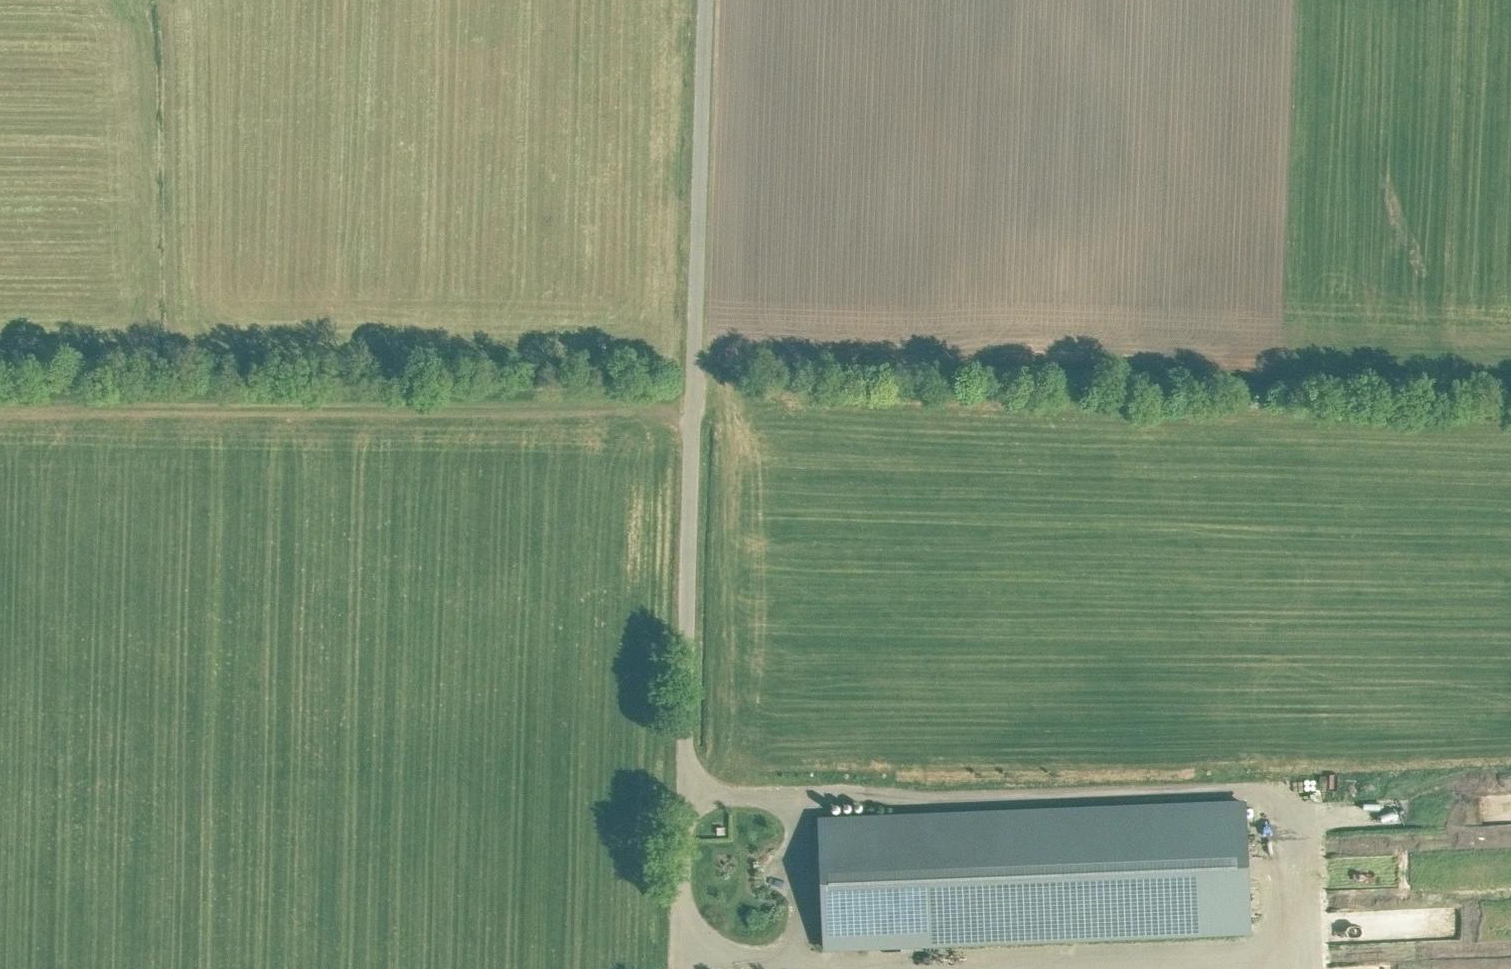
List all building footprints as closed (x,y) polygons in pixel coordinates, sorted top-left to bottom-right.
[(1244,805),(821,822),(826,948),(1249,931),(1244,805)]
